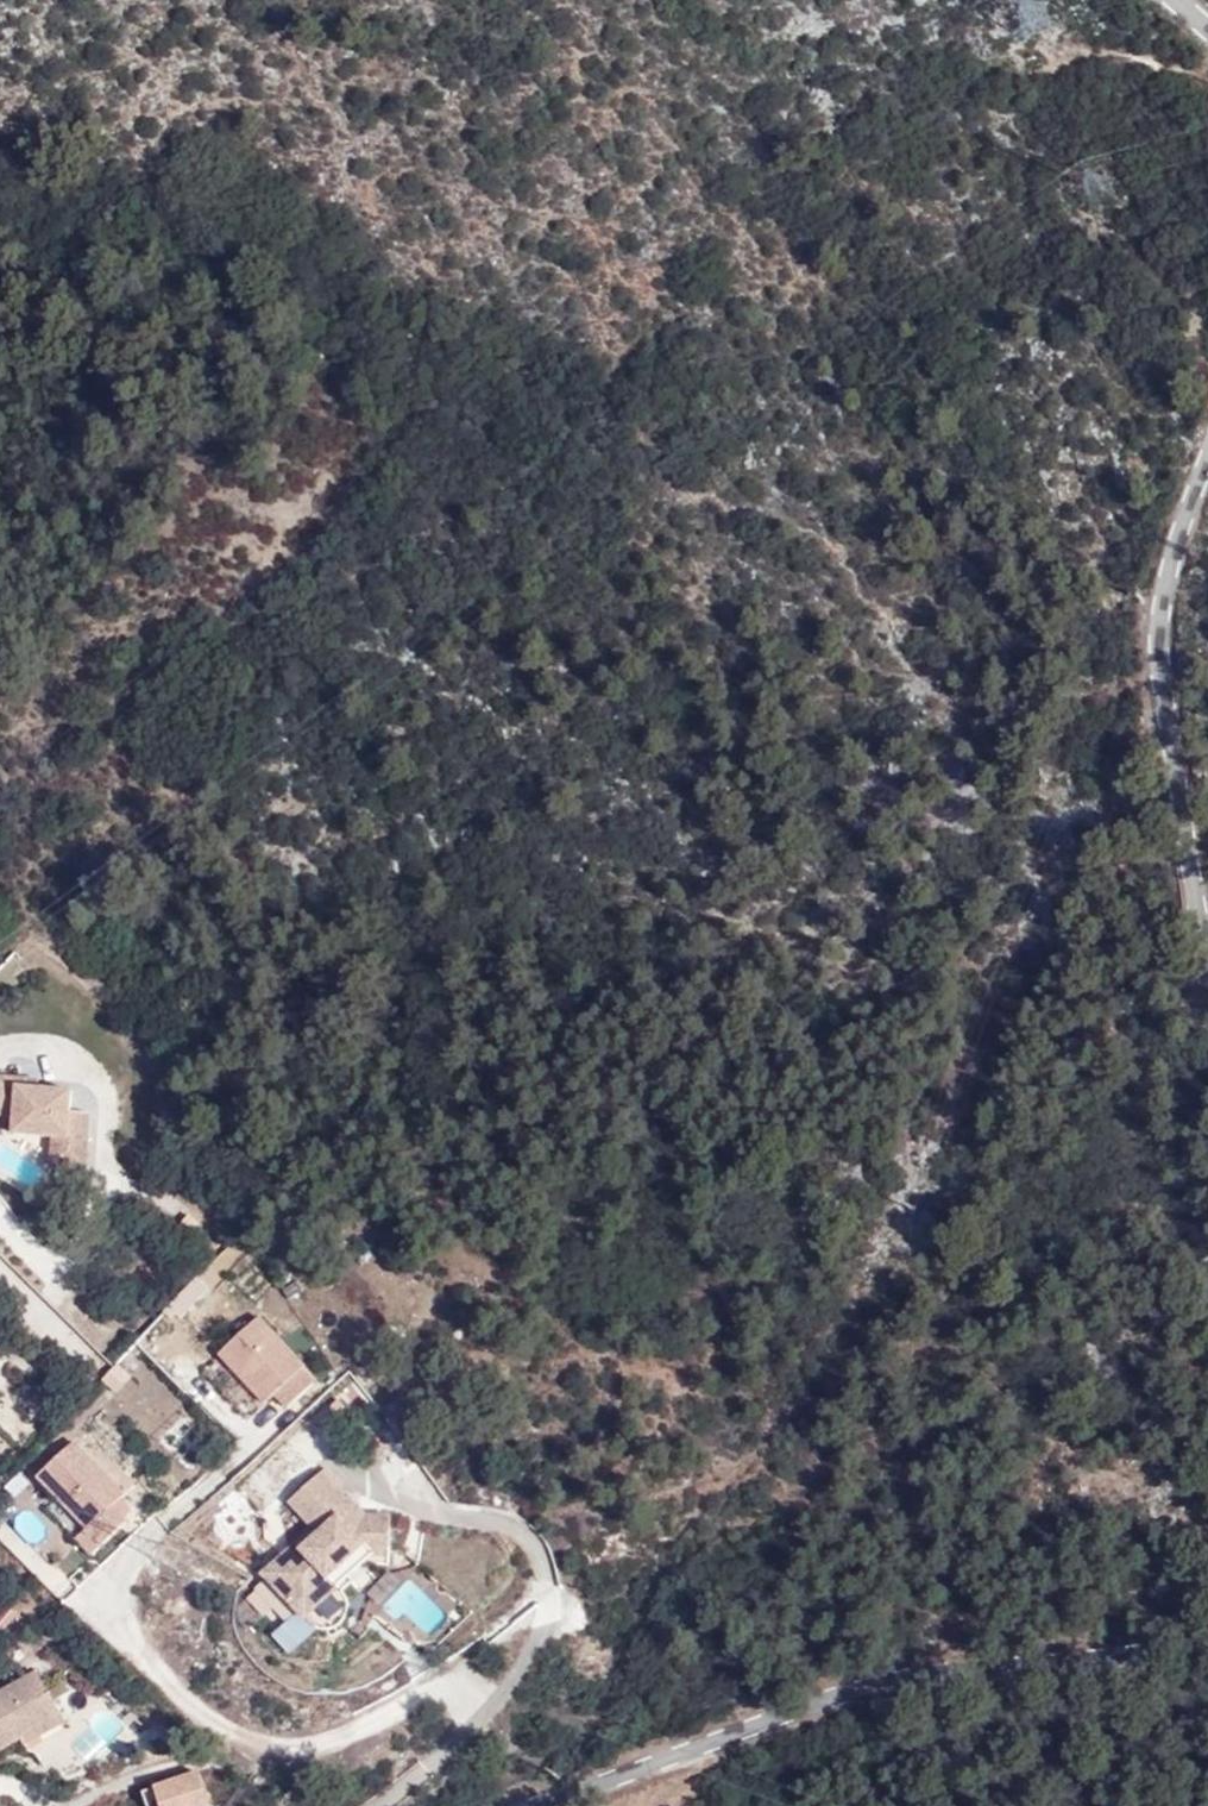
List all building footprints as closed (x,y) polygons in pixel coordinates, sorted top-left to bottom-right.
[(72,1061),(40,1058),(21,1057),(21,1048),(0,1046),(0,1085),(17,1086),(16,1102),(56,1106),(54,1126),(88,1129),(92,1086),(71,1084),(72,1061)] [(40,1049),(21,1048),(21,1057),(40,1058),(40,1049)] [(88,1129),(54,1126),(53,1138),(88,1140),(88,1129)] [(228,1364),(212,1380),(243,1411),(267,1387),(286,1405),(318,1372),(254,1311),(215,1351),(228,1364)] [(33,1473),(82,1523),(72,1534),(90,1552),(138,1505),(70,1436),(33,1473)] [(333,1552),(370,1517),(394,1520),(396,1489),(370,1487),(352,1469),(350,1471),(325,1445),(294,1473),(319,1499),(268,1548),(303,1585),(335,1554),(333,1552)] [(335,1554),(303,1585),(312,1594),(379,1532),(394,1531),(394,1520),(370,1517),(333,1552),(335,1554)] [(264,1576),(252,1588),(284,1620),(296,1608),(264,1576)] [(287,1648),(312,1628),(299,1611),(274,1630),(287,1648)] [(60,1682),(38,1643),(0,1664),(0,1723),(21,1708),(60,1682)] [(68,1697),(60,1682),(21,1708),(29,1721),(68,1697)] [(153,1778),(160,1805),(203,1805),(208,1804),(198,1766),(153,1778)]
